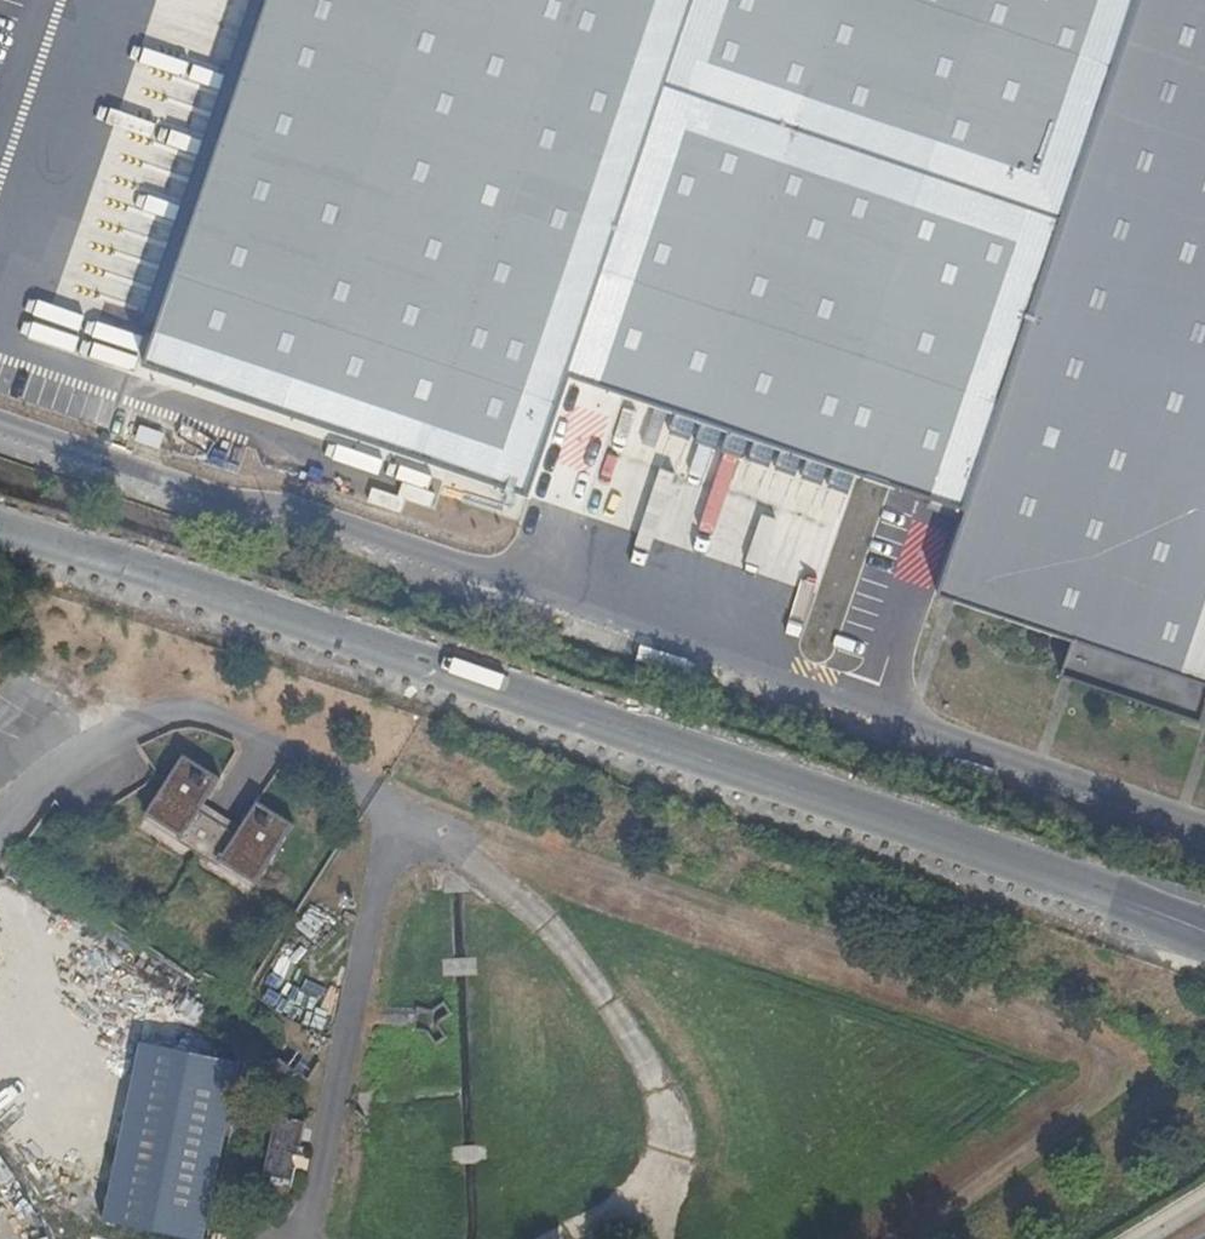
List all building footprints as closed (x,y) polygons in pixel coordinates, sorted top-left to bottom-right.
[(150,353),(524,496),(563,377),(968,512),(1144,0),(271,0),(150,353)] [(968,512),(936,603),(1070,649),(1058,683),(1194,730),(1204,697),(1204,0),(1144,0),(968,512)] [(54,691),(17,667),(0,692),(0,701),(33,722),(54,691)] [(219,781),(183,759),(145,819),(256,888),(295,826),(257,803),(236,835),(199,812),(219,781)] [(275,1119),(271,1172),(296,1174),(300,1121),(275,1119)]
